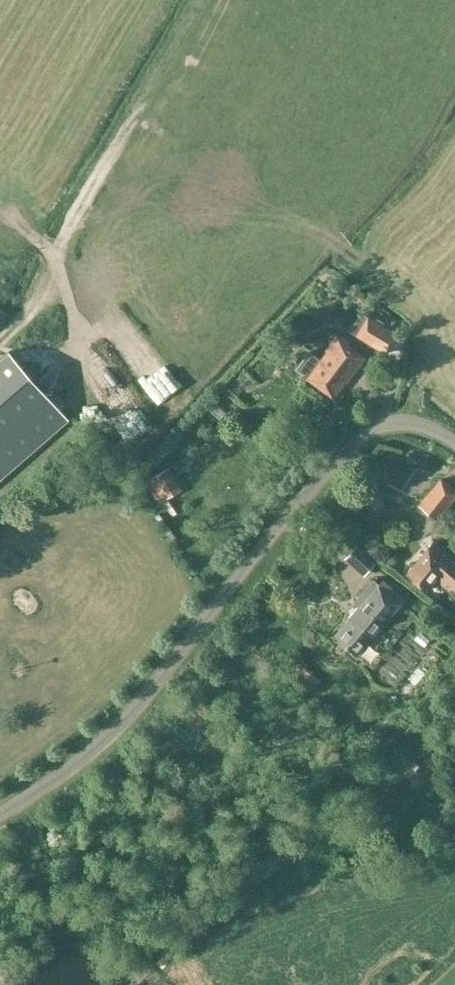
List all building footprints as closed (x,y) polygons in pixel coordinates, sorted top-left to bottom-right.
[(368,318),(358,335),(386,352),(396,335),(368,318)] [(295,368),(308,378),(332,396),(345,378),(346,379),(364,356),(347,343),(348,341),(342,337),(340,339),(336,336),(326,349),(328,350),(322,359),(309,349),(295,368)] [(0,359),(0,473),(65,416),(8,351),(0,359)] [(113,369),(89,380),(122,447),(146,435),(113,369)] [(147,479),(160,502),(181,490),(168,467),(147,479)] [(424,501),(441,515),(454,498),(454,490),(442,479),(424,501)] [(406,573),(425,589),(434,578),(449,590),(452,586),(454,588),(454,559),(433,541),(406,573)] [(356,545),(345,559),(364,574),(375,560),(356,545)] [(354,601),(359,605),(334,637),(355,654),(403,596),(382,579),(379,583),(373,578),(354,601)]
